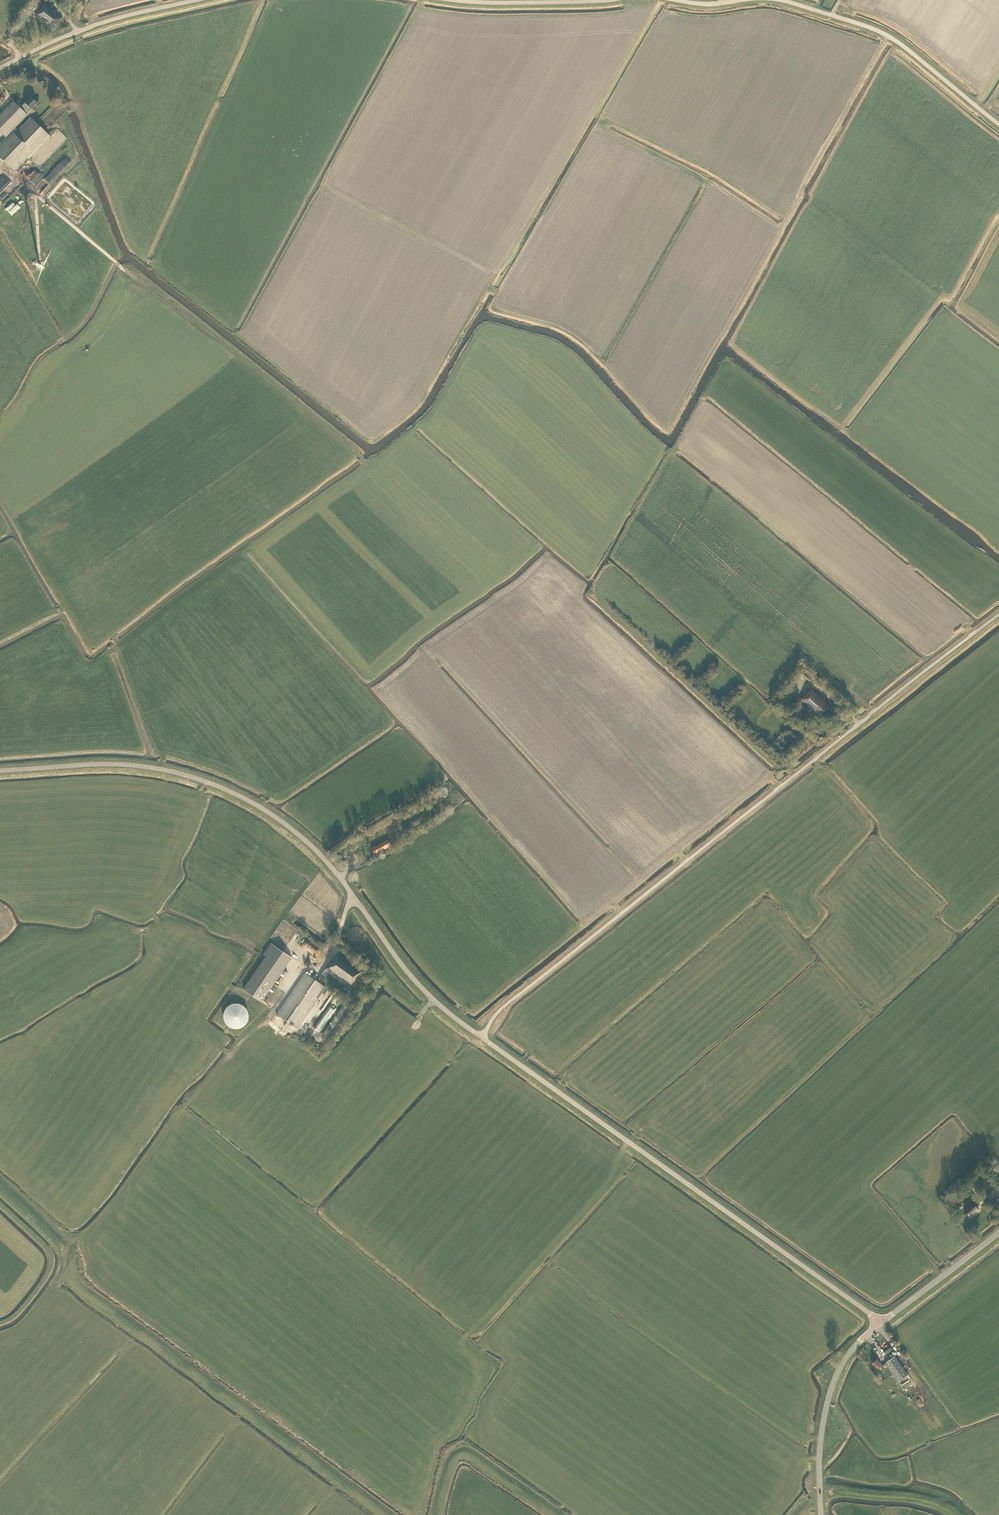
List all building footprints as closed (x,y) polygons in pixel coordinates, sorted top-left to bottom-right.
[(36,16),(53,30),(63,17),(45,3),(36,16)] [(28,115),(27,114),(37,103),(31,97),(22,107),(20,108),(13,101),(0,115),(0,131),(6,137),(0,143),(0,157),(15,171),(49,135),(31,118),(30,117),(14,133),(12,131),(18,125),(28,115)] [(804,678),(808,682),(812,677),(813,675),(806,669),(804,671),(800,675),(802,676),(800,678),(802,680),(804,678)] [(801,700),(817,714),(817,713),(819,715),(820,714),(824,718),(831,709),(828,705),(825,702),(825,701),(811,689),(801,700)] [(369,834),(365,828),(359,832),(362,836),(363,837),(366,835),(367,835),(369,834)] [(387,839),(370,849),(375,856),(391,846),(387,839)] [(319,954),(322,950),(310,942),(307,946),(319,954)] [(291,957),(271,943),(264,954),(267,956),(244,989),(261,1001),(291,957)] [(356,967),(353,965),(354,964),(338,953),(335,957),(334,957),(321,973),(322,974),(317,981),(304,973),(276,1014),(297,1028),(326,987),(321,984),(326,977),(328,973),(344,985),(347,982),(351,985),(361,972),(356,968),(356,967)] [(243,1005),(240,1004),(239,1004),(237,1003),(236,1003),(234,1004),(233,1004),(231,1005),(229,1006),(228,1006),(227,1007),(226,1008),(225,1010),(224,1013),(223,1014),(223,1017),(223,1018),(224,1021),(224,1022),(225,1023),(225,1024),(227,1026),(228,1027),(229,1028),(230,1028),(231,1029),(232,1029),(233,1030),(234,1030),(235,1030),(236,1030),(238,1030),(239,1030),(240,1030),(241,1029),(242,1029),(243,1028),(244,1028),(245,1027),(247,1026),(248,1024),(248,1023),(249,1022),(249,1021),(249,1020),(250,1019),(250,1014),(250,1013),(249,1012),(248,1010),(247,1008),(246,1007),(245,1006),(243,1005)] [(973,1214),(974,1215),(979,1209),(977,1207),(980,1205),(977,1201),(974,1204),(972,1201),(969,1204),(969,1205),(964,1210),(970,1216),(973,1214)] [(898,1382),(908,1374),(895,1356),(885,1363),(898,1382)] [(872,1363),(876,1369),(879,1367),(881,1369),(883,1368),(877,1359),(872,1363)]
